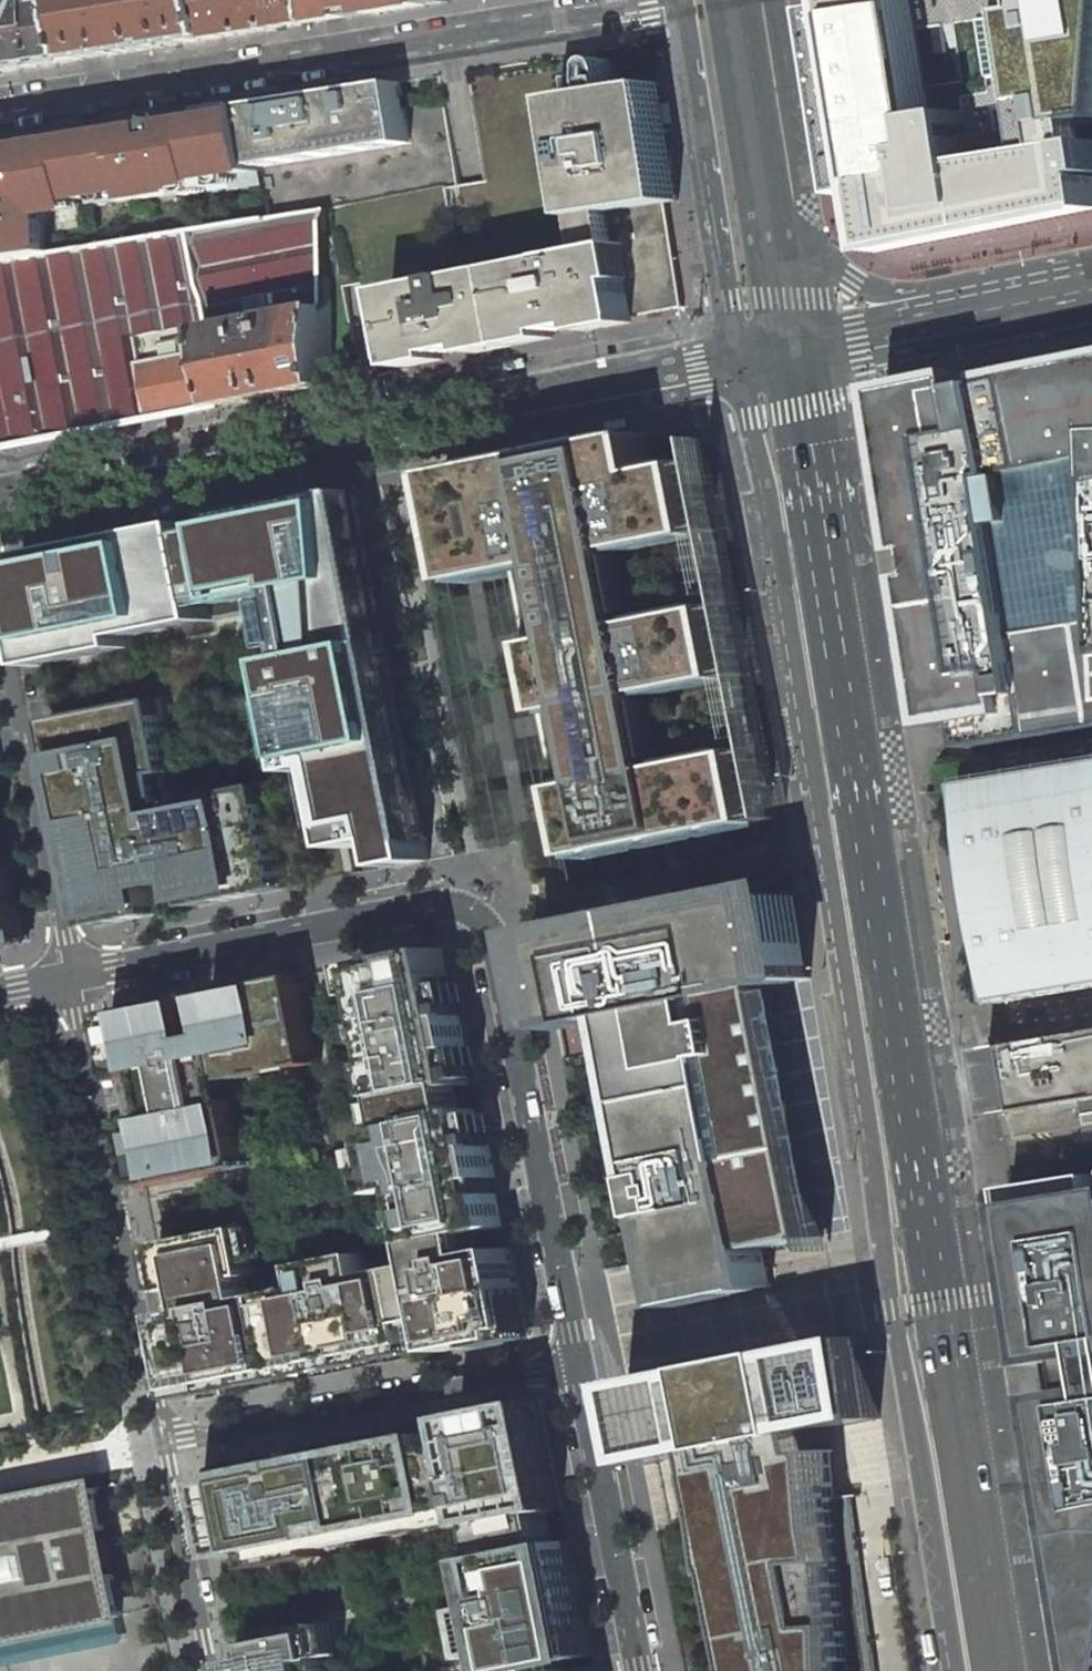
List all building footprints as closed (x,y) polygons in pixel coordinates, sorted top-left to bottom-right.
[(83,60),(73,0),(72,0),(43,5),(35,0),(0,0),(0,73),(83,60)] [(83,60),(219,38),(321,22),(320,0),(73,0),(83,60)] [(321,22),(349,18),(346,10),(369,6),(370,14),(427,4),(426,0),(320,0),(321,22)] [(858,8),(826,14),(855,198),(888,192),(893,215),(879,217),(887,254),(901,251),(901,250),(1091,211),(1091,121),(1037,130),(974,141),(970,114),(936,119),(916,0),(857,0),(858,8)] [(1037,130),(1091,121),(1091,0),(1018,0),(1037,130)] [(678,200),(660,81),(648,83),(667,202),(678,200)] [(401,82),(252,105),(261,166),(410,143),(401,82)] [(667,202),(648,83),(565,96),(590,252),(621,245),(635,316),(684,308),(667,202)] [(673,104),(666,105),(669,124),(676,123),(673,104)] [(126,194),(125,189),(138,187),(139,191),(208,180),(207,175),(220,173),(221,178),(262,171),(261,166),(252,105),(214,111),(215,118),(200,121),(200,123),(186,126),(184,116),(167,119),(168,122),(164,122),(163,123),(161,125),(161,128),(117,135),(115,127),(0,146),(0,149),(1,155),(0,155),(0,264),(49,256),(48,226),(64,203),(126,194)] [(816,159),(824,157),(821,139),(813,140),(816,159)] [(191,231),(226,405),(330,385),(328,209),(270,218),(191,231)] [(0,264),(0,449),(1,450),(11,448),(226,405),(191,231),(49,256),(0,264)] [(590,252),(393,291),(407,361),(635,316),(621,245),(590,252)] [(890,388),(912,536),(930,534),(932,549),(924,550),(925,558),(927,572),(928,579),(936,578),(939,593),(922,595),(942,727),(966,723),(970,749),(1091,728),(1091,350),(1006,368),(1008,379),(990,383),(971,387),(968,373),(890,388)] [(642,436),(446,475),(447,482),(467,583),(474,582),(533,570),(546,636),(562,720),(580,808),(589,857),(673,840),(666,805),(748,789),(743,763),(692,773),(678,699),(728,691),(714,619),(662,628),(646,549),(698,538),(684,467),(650,474),(642,436)] [(196,524),(22,558),(44,667),(139,648),(136,636),(273,609),(305,772),(327,768),(333,766),(349,848),(393,839),(398,867),(433,860),(429,841),(431,841),(361,491),(233,517),(235,527),(204,534),(202,527),(197,528),(196,524)] [(930,534),(912,536),(915,552),(924,550),(932,549),(930,534)] [(924,550),(915,552),(919,580),(928,579),(927,572),(925,558),(924,550)] [(928,579),(919,580),(922,595),(939,593),(936,578),(928,579)] [(163,699),(54,721),(95,927),(159,914),(154,888),(190,881),(196,907),(271,892),(269,881),(286,878),(271,805),(260,807),(256,787),(203,798),(205,810),(165,817),(163,806),(172,804),(166,775),(178,773),(163,699)] [(1054,768),(966,784),(976,841),(984,840),(1002,944),(994,946),(1004,1002),(1091,986),(1091,763),(1054,768)] [(267,785),(256,787),(260,807),(271,805),(267,785)] [(748,789),(666,805),(673,840),(754,824),(748,789)] [(203,798),(172,804),(163,806),(165,817),(205,810),(203,798)] [(286,878),(269,881),(271,892),(288,889),(286,878)] [(809,966),(798,895),(761,903),(758,886),(548,928),(552,944),(541,946),(543,955),(558,1028),(623,1016),(663,1219),(674,1216),(679,1243),(668,1245),(680,1306),(772,1288),(765,1249),(823,1237),(805,1148),(803,1149),(782,1039),(784,1038),(795,1036),(792,1018),(780,1020),(778,1020),(771,986),(773,986),(811,978),(811,977),(809,977),(807,966),(809,966)] [(473,1233),(507,1227),(491,1145),(483,1146),(476,1114),(473,1097),(470,1079),(477,1078),(471,1046),(463,1048),(457,1016),(451,985),(444,948),(439,949),(440,952),(435,953),(434,950),(406,956),(407,962),(371,969),(372,970),(377,998),(381,1018),(389,1056),(401,1053),(402,1060),(377,1065),(384,1098),(391,1096),(396,1095),(400,1112),(404,1135),(399,1136),(384,1139),(386,1148),(390,1167),(383,1169),(387,1192),(388,1194),(415,1189),(419,1208),(419,1212),(423,1211),(426,1230),(423,1231),(425,1243),(473,1233)] [(377,998),(372,970),(359,972),(365,1000),(377,998)] [(157,1186),(232,1171),(230,1160),(251,1156),(236,1081),(234,1070),(262,1064),(304,1056),(320,1053),(305,976),(212,994),(218,1024),(197,1028),(191,998),(123,1012),(137,1079),(153,1076),(161,1115),(144,1118),(157,1186)] [(457,1016),(465,1015),(459,983),(451,985),(457,1016)] [(780,1020),(773,986),(771,986),(778,1020),(780,1020)] [(137,1079),(123,1012),(112,1014),(126,1082),(137,1079)] [(389,1056),(381,1018),(369,1020),(376,1058),(389,1056)] [(1008,1138),(1091,1124),(1091,1033),(997,1049),(988,1050),(991,1062),(999,1116),(1004,1115),(1008,1138)] [(784,1038),(782,1039),(803,1149),(805,1148),(784,1038)] [(306,1067),(322,1064),(320,1053),(304,1056),(306,1067)] [(236,1081),(264,1075),(262,1064),(234,1070),(236,1081)] [(476,1114),(483,1146),(491,1145),(484,1113),(476,1114)] [(157,1186),(144,1118),(133,1121),(147,1188),(157,1186)] [(390,1167),(386,1148),(373,1150),(381,1193),(387,1192),(383,1169),(390,1167)] [(232,1171),(253,1167),(251,1156),(230,1160),(232,1171)] [(1012,1188),(1035,1338),(1043,1337),(1050,1383),(1056,1421),(1049,1422),(1088,1670),(1091,1670),(1091,1176),(1012,1188)] [(411,1209),(418,1244),(425,1243),(423,1231),(426,1230),(423,1211),(419,1212),(419,1208),(411,1209)] [(261,1277),(252,1229),(167,1245),(176,1294),(204,1289),(203,1285),(209,1284),(209,1287),(235,1282),(234,1279),(240,1277),(240,1281),(261,1277)] [(478,1255),(473,1233),(425,1243),(418,1244),(360,1256),(361,1260),(262,1279),(261,1277),(240,1281),(235,1282),(209,1287),(204,1289),(176,1294),(168,1296),(172,1317),(206,1310),(207,1316),(213,1315),(216,1310),(221,1308),(225,1309),(229,1312),(230,1312),(230,1314),(246,1310),(244,1301),(243,1299),(251,1299),(258,1300),(261,1301),(270,1301),(277,1301),(284,1300),(290,1299),(297,1297),(304,1294),(309,1291),(315,1288),(322,1283),(326,1282),(327,1284),(326,1284),(328,1294),(345,1291),(345,1289),(345,1287),(347,1284),(350,1282),(354,1281),(358,1282),(362,1285),(369,1284),(368,1280),(373,1280),(384,1280),(388,1279),(394,1278),(402,1277),(409,1274),(415,1271),(419,1269),(426,1264),(431,1262),(438,1258),(439,1260),(438,1261),(440,1271),(457,1267),(457,1265),(457,1264),(459,1262),(461,1260),(463,1258),(466,1258),(469,1259),(471,1260),(473,1262),(479,1261),(478,1255)] [(447,1351),(528,1335),(511,1248),(478,1255),(479,1261),(473,1262),(471,1260),(469,1259),(466,1258),(463,1258),(461,1260),(459,1262),(457,1264),(457,1265),(457,1267),(440,1271),(438,1261),(439,1260),(438,1258),(431,1262),(426,1264),(419,1269),(415,1271),(409,1274),(402,1277),(394,1278),(388,1279),(384,1280),(373,1280),(368,1280),(369,1284),(362,1285),(358,1282),(354,1281),(350,1282),(347,1284),(345,1287),(345,1289),(345,1291),(328,1294),(326,1284),(327,1284),(326,1282),(322,1283),(315,1288),(309,1291),(304,1294),(297,1297),(290,1299),(284,1300),(277,1301),(270,1301),(261,1301),(258,1300),(251,1299),(243,1299),(244,1301),(246,1310),(230,1314),(230,1312),(229,1312),(225,1309),(221,1308),(216,1310),(213,1315),(207,1316),(206,1310),(172,1317),(187,1390),(423,1343),(420,1328),(441,1323),(447,1351)] [(628,1383),(644,1464),(660,1461),(711,1451),(715,1473),(714,1473),(753,1670),(877,1670),(853,1495),(838,1497),(831,1497),(823,1451),(811,1454),(807,1432),(880,1417),(867,1336),(628,1383)] [(541,1400),(460,1416),(461,1422),(530,1408),(541,1462),(547,1461),(557,1510),(563,1509),(541,1400)] [(505,1554),(554,1544),(548,1512),(557,1510),(547,1461),(541,1462),(530,1408),(461,1422),(466,1444),(438,1449),(436,1438),(396,1446),(396,1450),(389,1451),(388,1447),(314,1462),(313,1457),(288,1462),(290,1474),(274,1477),(273,1470),(217,1481),(232,1557),(258,1552),(261,1568),(325,1555),(324,1549),(322,1536),(400,1521),(402,1533),(424,1529),(422,1517),(439,1514),(440,1519),(458,1516),(456,1509),(477,1505),(480,1519),(481,1525),(485,1524),(498,1521),(505,1554)] [(435,1433),(313,1457),(314,1462),(388,1447),(389,1451),(396,1450),(396,1446),(436,1438),(435,1433)] [(834,1449),(823,1451),(831,1497),(838,1497),(834,1449)] [(274,1477),(290,1474),(288,1462),(272,1465),(273,1470),(274,1477)] [(220,1559),(232,1557),(217,1481),(273,1470),(272,1465),(204,1479),(220,1559)] [(124,1616),(116,1574),(111,1575),(109,1566),(114,1565),(109,1539),(104,1540),(102,1531),(107,1530),(99,1488),(0,1507),(0,1641),(124,1616)] [(424,1529),(459,1522),(458,1516),(440,1519),(439,1514),(422,1517),(424,1529)] [(324,1549),(402,1533),(400,1521),(322,1536),(324,1549)] [(485,1524),(492,1557),(505,1554),(498,1521),(485,1524)] [(569,1541),(554,1544),(505,1554),(492,1557),(501,1603),(492,1604),(490,1605),(500,1654),(522,1650),(526,1670),(577,1670),(575,1660),(592,1656),(569,1541)] [(492,1604),(501,1603),(492,1557),(483,1559),(492,1604)] [(489,1657),(500,1654),(490,1605),(479,1607),(489,1657)] [(321,1658),(328,1657),(334,1656),(328,1626),(328,1623),(263,1636),(263,1638),(267,1658),(263,1659),(241,1663),(242,1670),(324,1670),(321,1658)] [(344,1654),(338,1624),(328,1626),(334,1656),(344,1654)] [(267,1658),(263,1638),(259,1639),(263,1659),(267,1658)] [(328,1657),(321,1658),(324,1670),(331,1670),(328,1657)]
